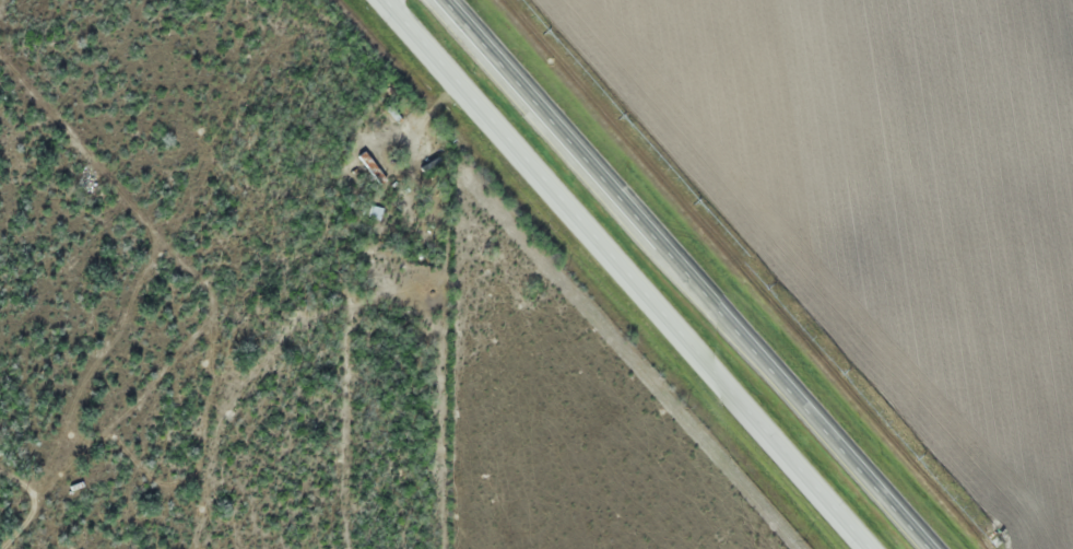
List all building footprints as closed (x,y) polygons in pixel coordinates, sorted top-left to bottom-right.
[(385,177),(364,152),(358,157),(379,182),(385,177)]
